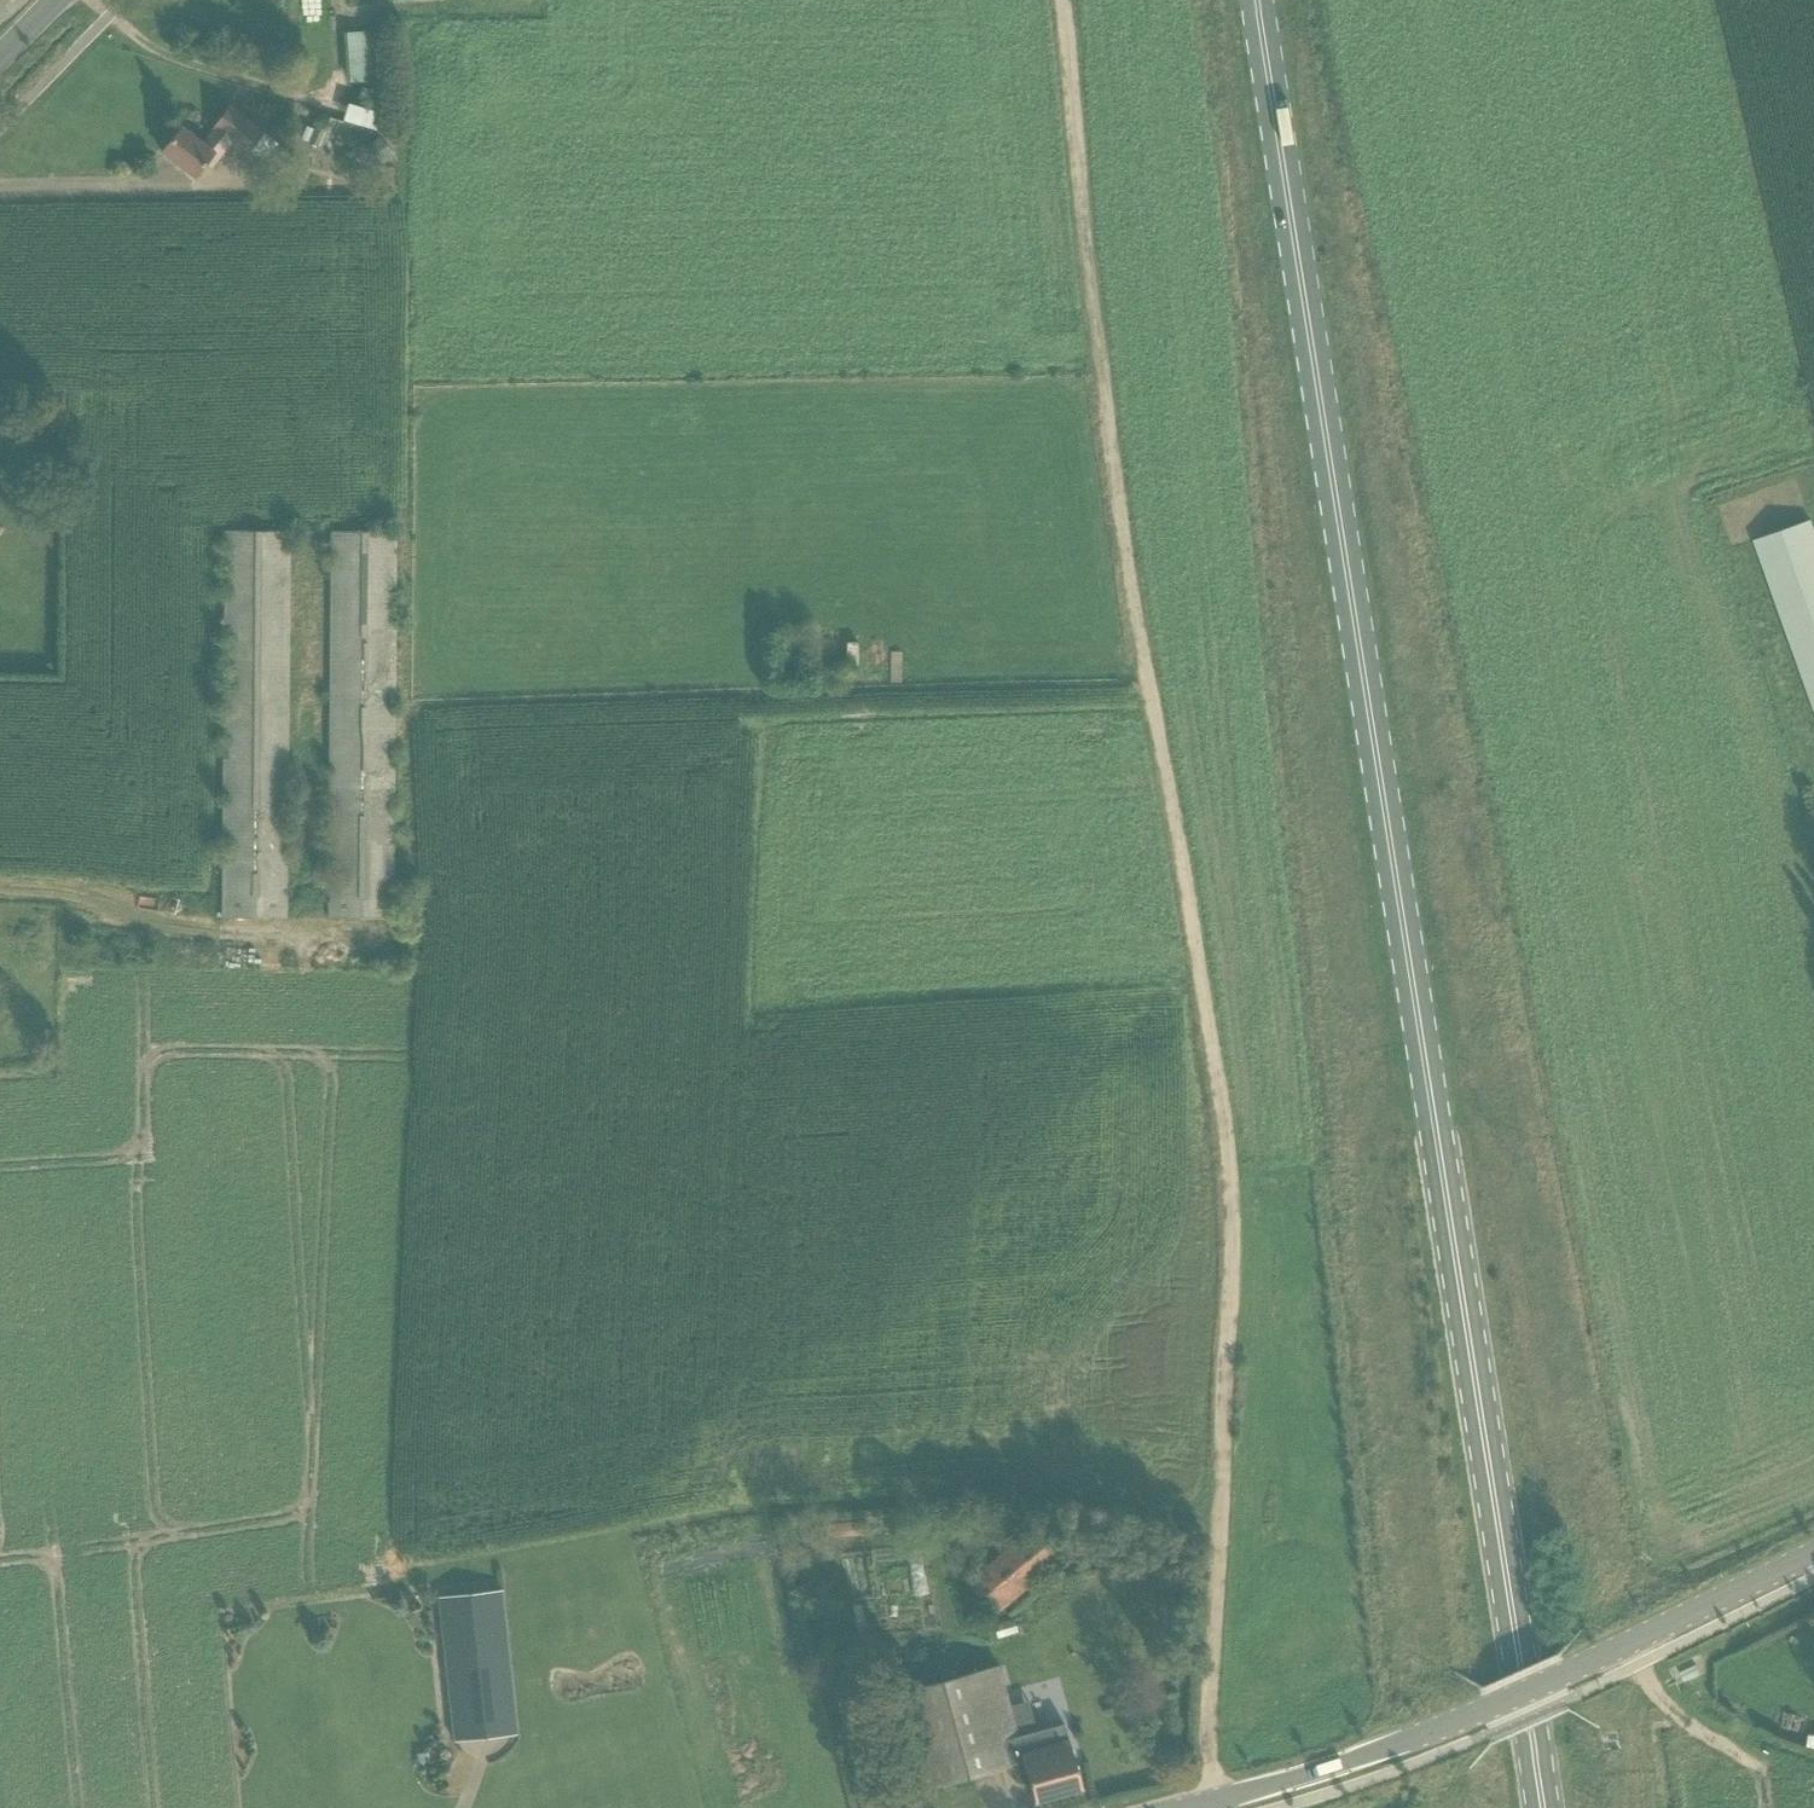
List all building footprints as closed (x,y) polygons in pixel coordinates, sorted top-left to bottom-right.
[(350,83),(387,80),(384,30),(346,32),(350,83)] [(362,88),(358,98),(386,108),(389,97),(362,88)] [(390,117),(348,104),(342,121),(385,133),(390,117)] [(162,152),(181,167),(195,178),(213,154),(219,158),(231,141),(246,153),(248,152),(263,163),(278,144),(229,107),(213,128),(214,128),(202,143),(181,127),(162,152)] [(324,136),(314,133),(310,146),(320,149),(324,136)] [(364,148),(378,167),(393,155),(379,137),(364,148)] [(1752,541),(1813,714),(1813,529),(1811,520),(1752,541)] [(287,532),(225,531),(222,918),(285,918),(287,532)] [(332,532),(328,919),(391,919),(394,533),(332,532)] [(845,643),(845,672),(857,672),(857,643),(845,643)] [(821,685),(845,685),(845,672),(821,672),(821,685)] [(1043,1517),(966,1582),(994,1616),(1071,1551),(1043,1517)] [(436,1596),(452,1743),(518,1736),(502,1589),(436,1596)] [(998,1665),(878,1697),(903,1792),(1023,1761),(1035,1801),(1081,1789),(1063,1723),(1036,1731),(1017,1736),(1009,1705),(998,1665)] [(1028,1700),(1009,1705),(1017,1736),(1036,1731),(1028,1700)]
